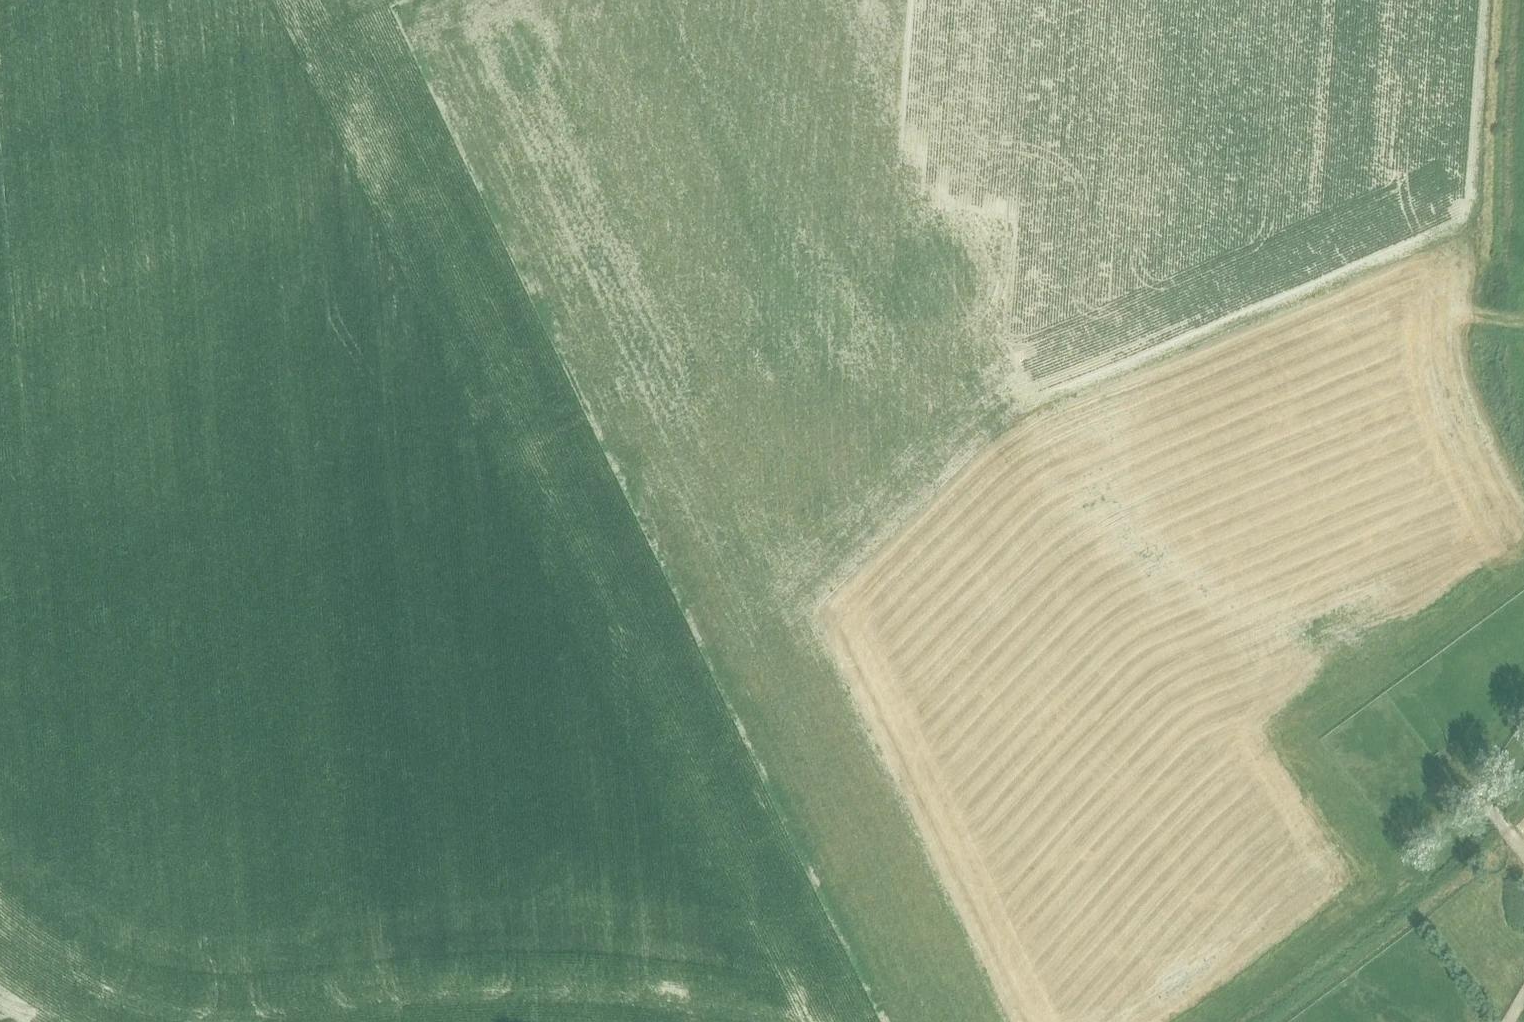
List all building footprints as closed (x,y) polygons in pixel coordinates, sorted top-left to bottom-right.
[(1479,801),(1471,806),(1482,823),(1491,817),(1479,801)]
